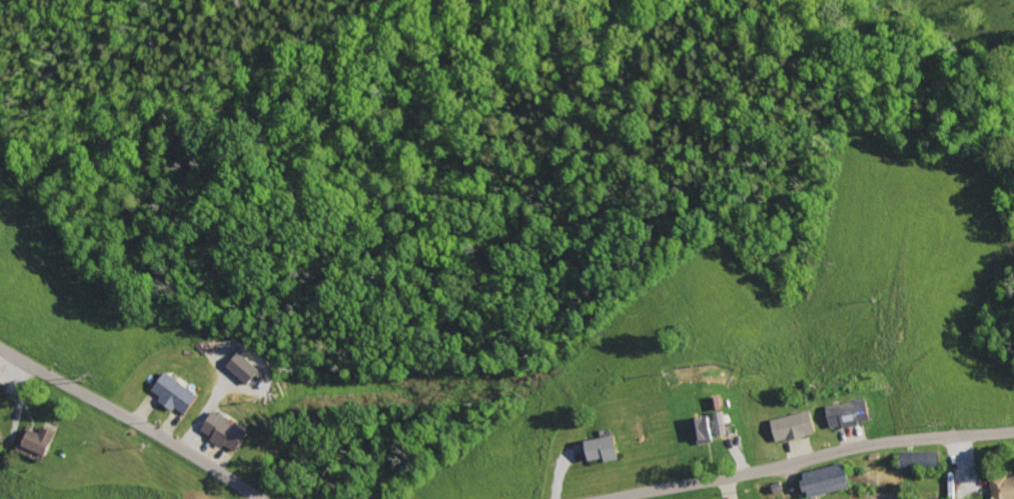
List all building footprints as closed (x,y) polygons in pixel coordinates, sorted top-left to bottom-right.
[(250,386),(263,370),(243,352),(230,367),(250,386)] [(164,397),(162,400),(188,417),(202,395),(167,373),(155,392),(164,397)] [(833,430),(874,421),(869,398),(828,406),(833,430)] [(779,443),(818,433),(812,410),(773,420),(779,443)] [(203,433),(227,447),(228,446),(239,452),(251,432),(216,412),(203,433)] [(693,418),(694,441),(715,440),(714,417),(693,418)] [(58,427),(45,423),(41,434),(30,430),(24,448),(49,455),(58,427)] [(591,461),(621,459),(619,437),(590,439),(591,461)] [(858,488),(853,463),(808,472),(812,497),(858,488)] [(992,479),(995,498),(1013,498),(1013,476),(992,479)]
